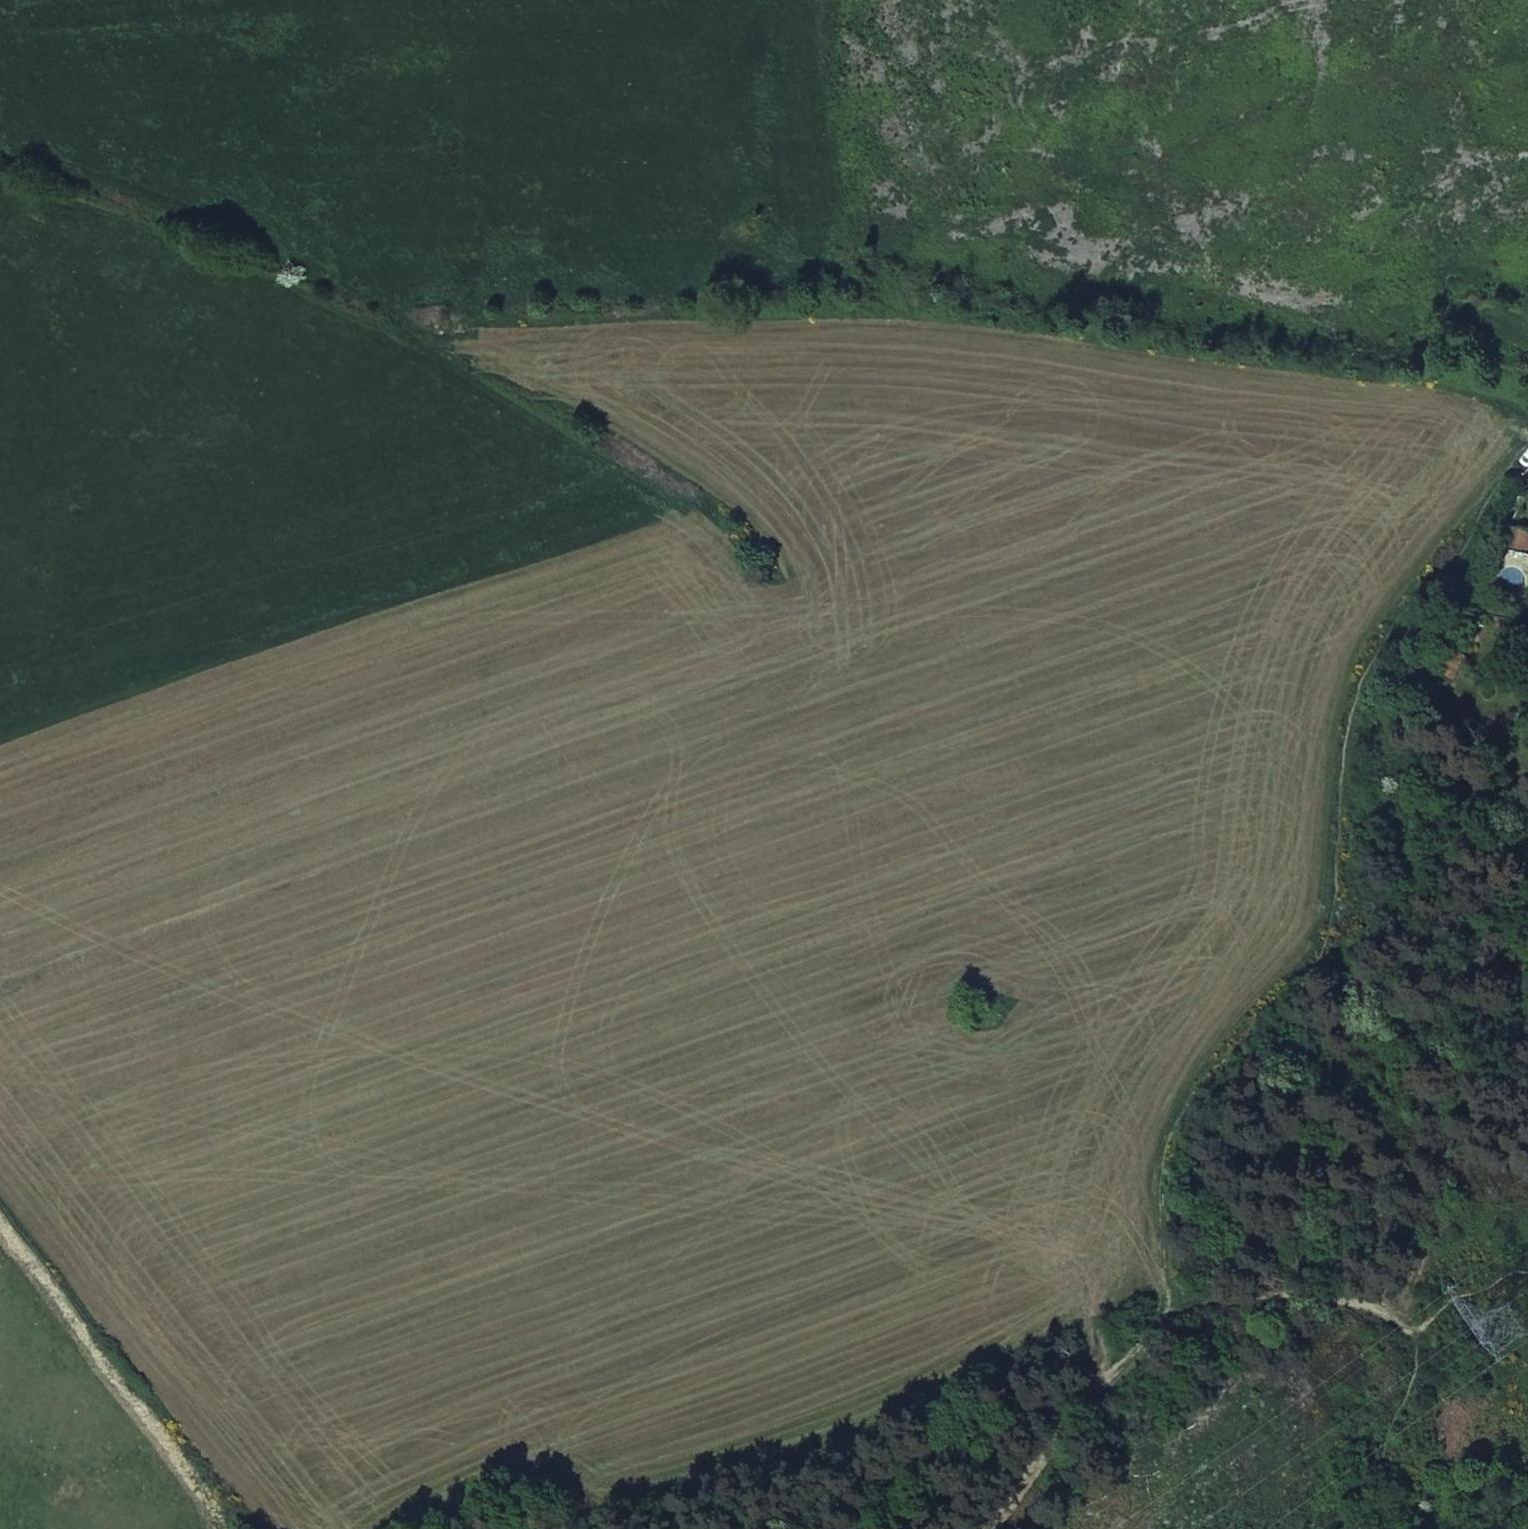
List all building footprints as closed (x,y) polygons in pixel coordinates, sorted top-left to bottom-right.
[(1496,547),(1527,555),(1527,554),(1527,533),(1508,527),(1496,547)]
